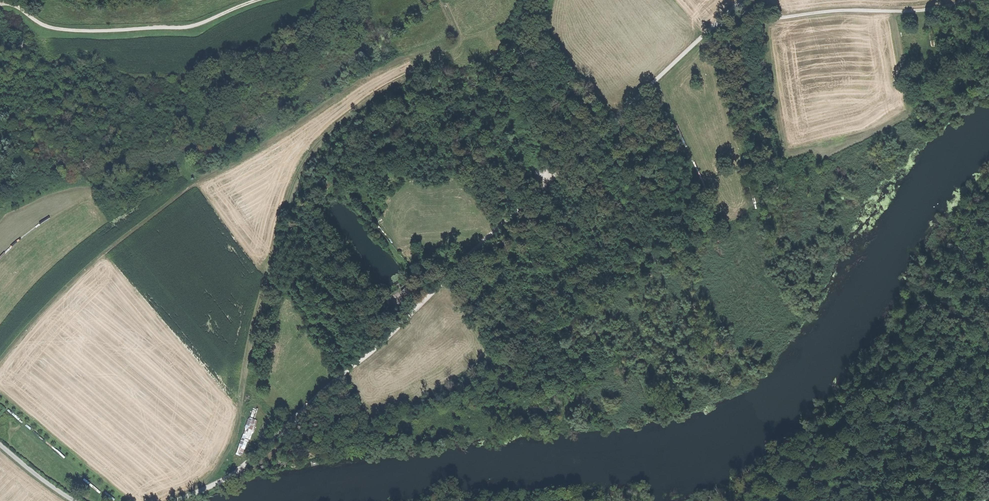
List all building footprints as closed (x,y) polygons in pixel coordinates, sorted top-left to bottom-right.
[(414,281),(403,291),(409,297),(420,287),(414,281)]
